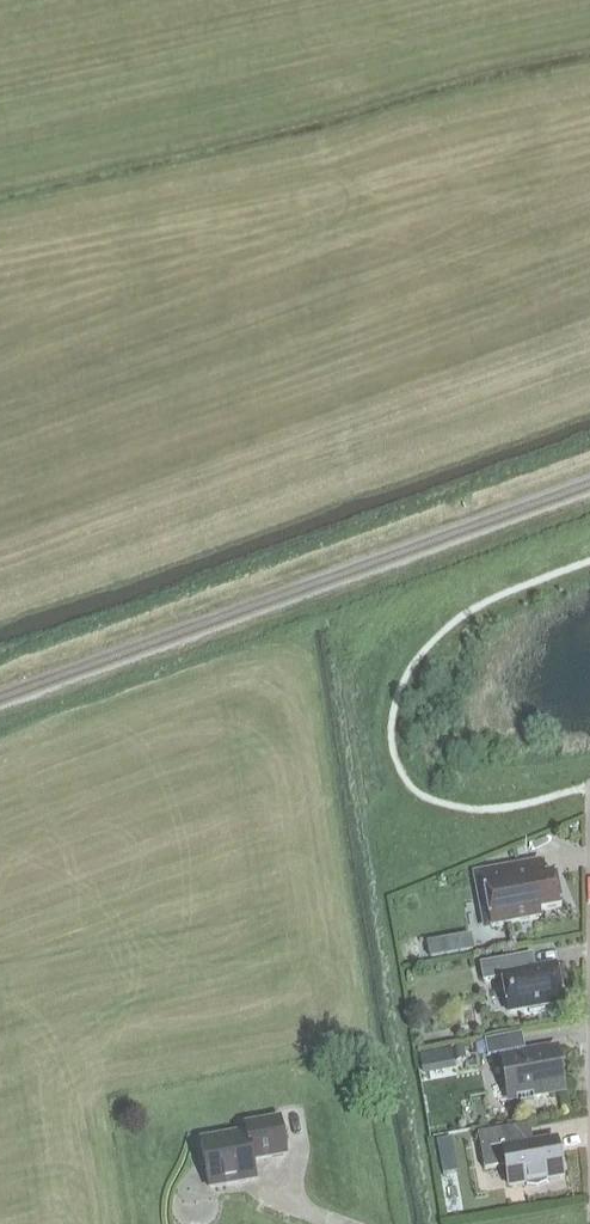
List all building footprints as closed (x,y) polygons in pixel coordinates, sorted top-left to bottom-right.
[(516,882),(513,866),(473,873),(478,898),(485,897),(491,928),(540,918),(539,911),(561,907),(554,874),(516,882)] [(470,936),(456,938),(459,954),(473,951),(470,936)] [(519,972),(516,957),(479,964),(482,982),(502,978),(508,1013),(528,1009),(529,1013),(543,1010),(543,1006),(561,1003),(554,965),(519,972)] [(499,1038),(484,1040),(487,1057),(502,1054),(499,1038)] [(458,1069),(457,1048),(423,1049),(424,1071),(458,1069)] [(525,1055),(503,1059),(510,1099),(514,1098),(516,1097),(517,1102),(533,1099),(532,1094),(534,1094),(561,1089),(554,1050),(525,1055)] [(285,1153),(279,1117),(244,1124),(245,1131),(199,1139),(208,1187),(255,1178),(252,1159),(285,1153)] [(520,1146),(517,1127),(477,1134),(483,1170),(505,1166),(508,1186),(525,1184),(525,1187),(536,1188),(546,1183),(546,1180),(562,1177),(555,1139),(520,1146)] [(443,1175),(458,1172),(452,1138),(437,1141),(443,1175)]
